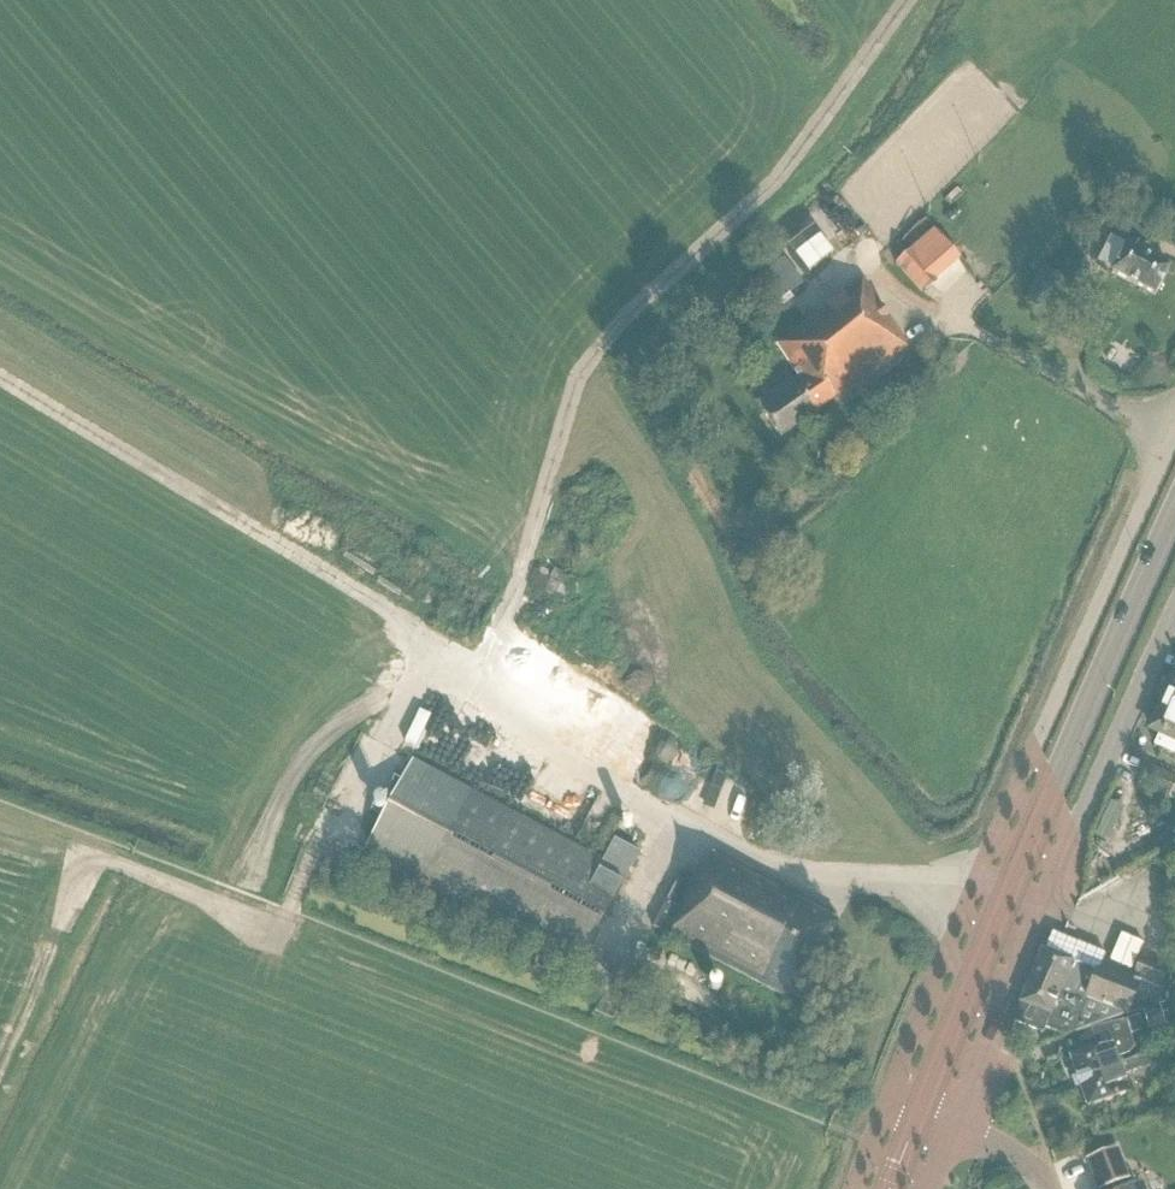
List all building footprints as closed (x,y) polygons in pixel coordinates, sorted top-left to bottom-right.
[(911,251),(896,265),(921,293),(922,293),(938,278),(925,264),(947,245),(934,230),(912,250),(911,251)] [(1154,296),(1169,269),(1142,255),(1147,246),(1130,237),(1111,273),(1154,296)] [(925,264),(938,278),(939,277),(944,283),(964,264),(947,245),(925,264)] [(1075,299),(1090,269),(1074,260),(1058,290),(1075,299)] [(1063,279),(1041,268),(1026,298),(1047,309),(1063,279)] [(836,403),(907,347),(861,280),(780,343),(792,361),(787,364),(803,387),(764,414),(781,438),(834,400),(836,403)] [(1174,710),(1174,677),(1163,704),(1174,710)] [(1163,704),(1151,731),(1160,735),(1155,747),(1174,756),(1174,710),(1163,704)] [(603,863),(471,793),(411,761),(362,853),(577,967),(637,854),(614,842),(603,863)] [(805,900),(714,852),(703,874),(699,872),(695,879),(682,872),(652,928),(665,935),(795,1004),(838,923),(802,905),(805,900)] [(1086,1001),(1097,974),(1042,951),(1020,1005),(1021,1005),(1014,1022),(1043,1034),(1045,1029),(1065,1037),(1074,1032),(1081,1030),(1090,1008),(1087,1001),(1086,1001)] [(1160,988),(1168,971),(1141,960),(1134,977),(1160,988)] [(1090,1008),(1081,1030),(1123,1016),(1126,1017),(1138,988),(1098,972),(1097,974),(1086,1001),(1087,1001),(1090,1008)] [(1142,1011),(1146,1025),(1163,1019),(1162,1015),(1168,1013),(1165,1003),(1142,1011)] [(1096,1073),(1119,1065),(1116,1058),(1136,1051),(1130,1035),(1145,1030),(1140,1015),(1090,1028),(1098,1049),(1069,1059),(1076,1079),(1075,1080),(1078,1088),(1093,1083),(1092,1080),(1097,1075),(1096,1073)] [(1093,1083),(1078,1088),(1079,1088),(1087,1109),(1129,1093),(1123,1077),(1155,1066),(1151,1055),(1133,1062),(1132,1060),(1119,1065),(1096,1073),(1097,1075),(1092,1080),(1093,1083)] [(1130,1179),(1117,1147),(1085,1160),(1097,1188),(1106,1188),(1130,1179)]
